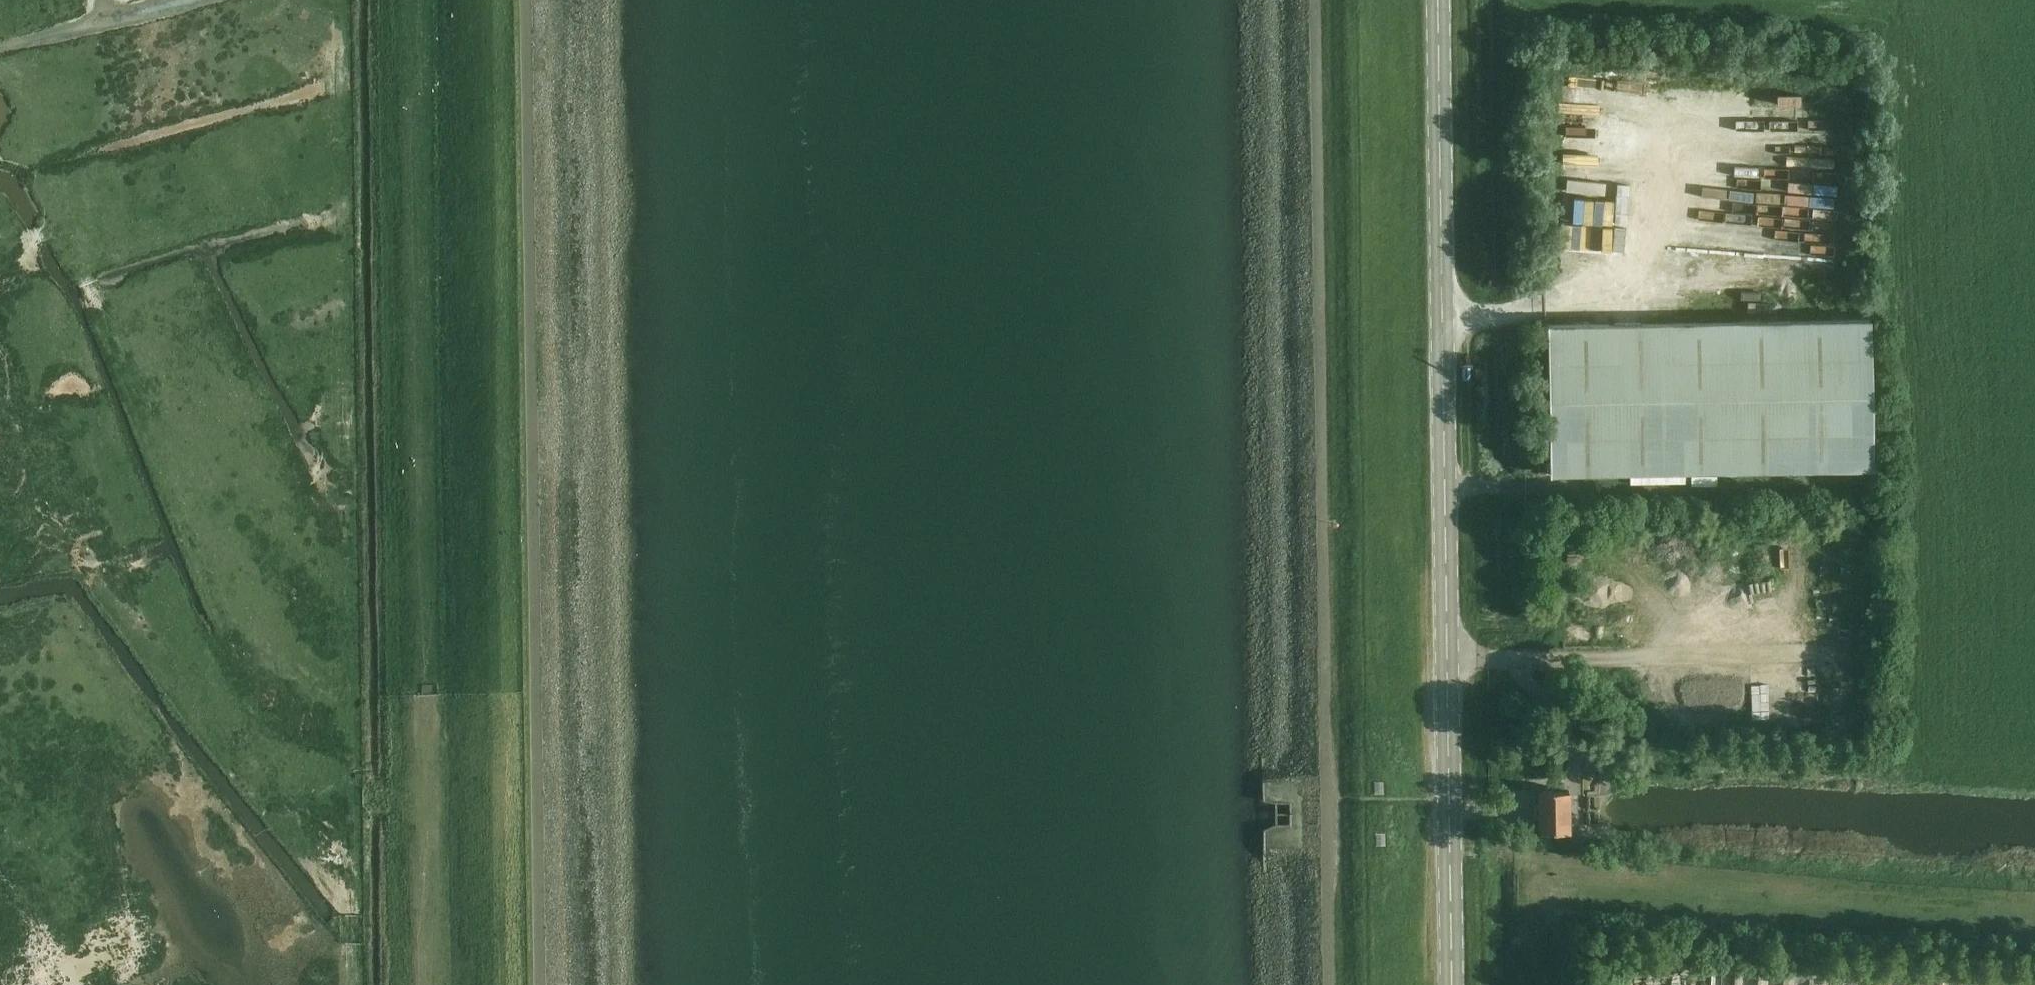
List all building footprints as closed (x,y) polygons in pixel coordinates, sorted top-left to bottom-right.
[(1619,138),(1629,138),(1628,98),(1618,98),(1619,138)] [(1814,229),(1844,223),(1842,213),(1812,219),(1814,229)] [(1815,228),(1816,295),(1837,295),(1836,240),(1834,240),(1834,228),(1815,228)] [(1550,474),(1872,469),(1870,320),(1548,326),(1550,462),(1550,474)] [(1539,474),(1550,474),(1550,462),(1539,463),(1539,474)] [(1777,546),(1788,547),(1788,525),(1777,525),(1777,546)] [(1569,825),(1600,825),(1600,795),(1569,795),(1569,790),(1539,790),(1539,831),(1569,831),(1569,825)] [(1260,823),(1261,846),(1298,845),(1297,822),(1260,823)] [(1785,967),(1761,964),(1759,984),(1783,984),(1785,967)]
